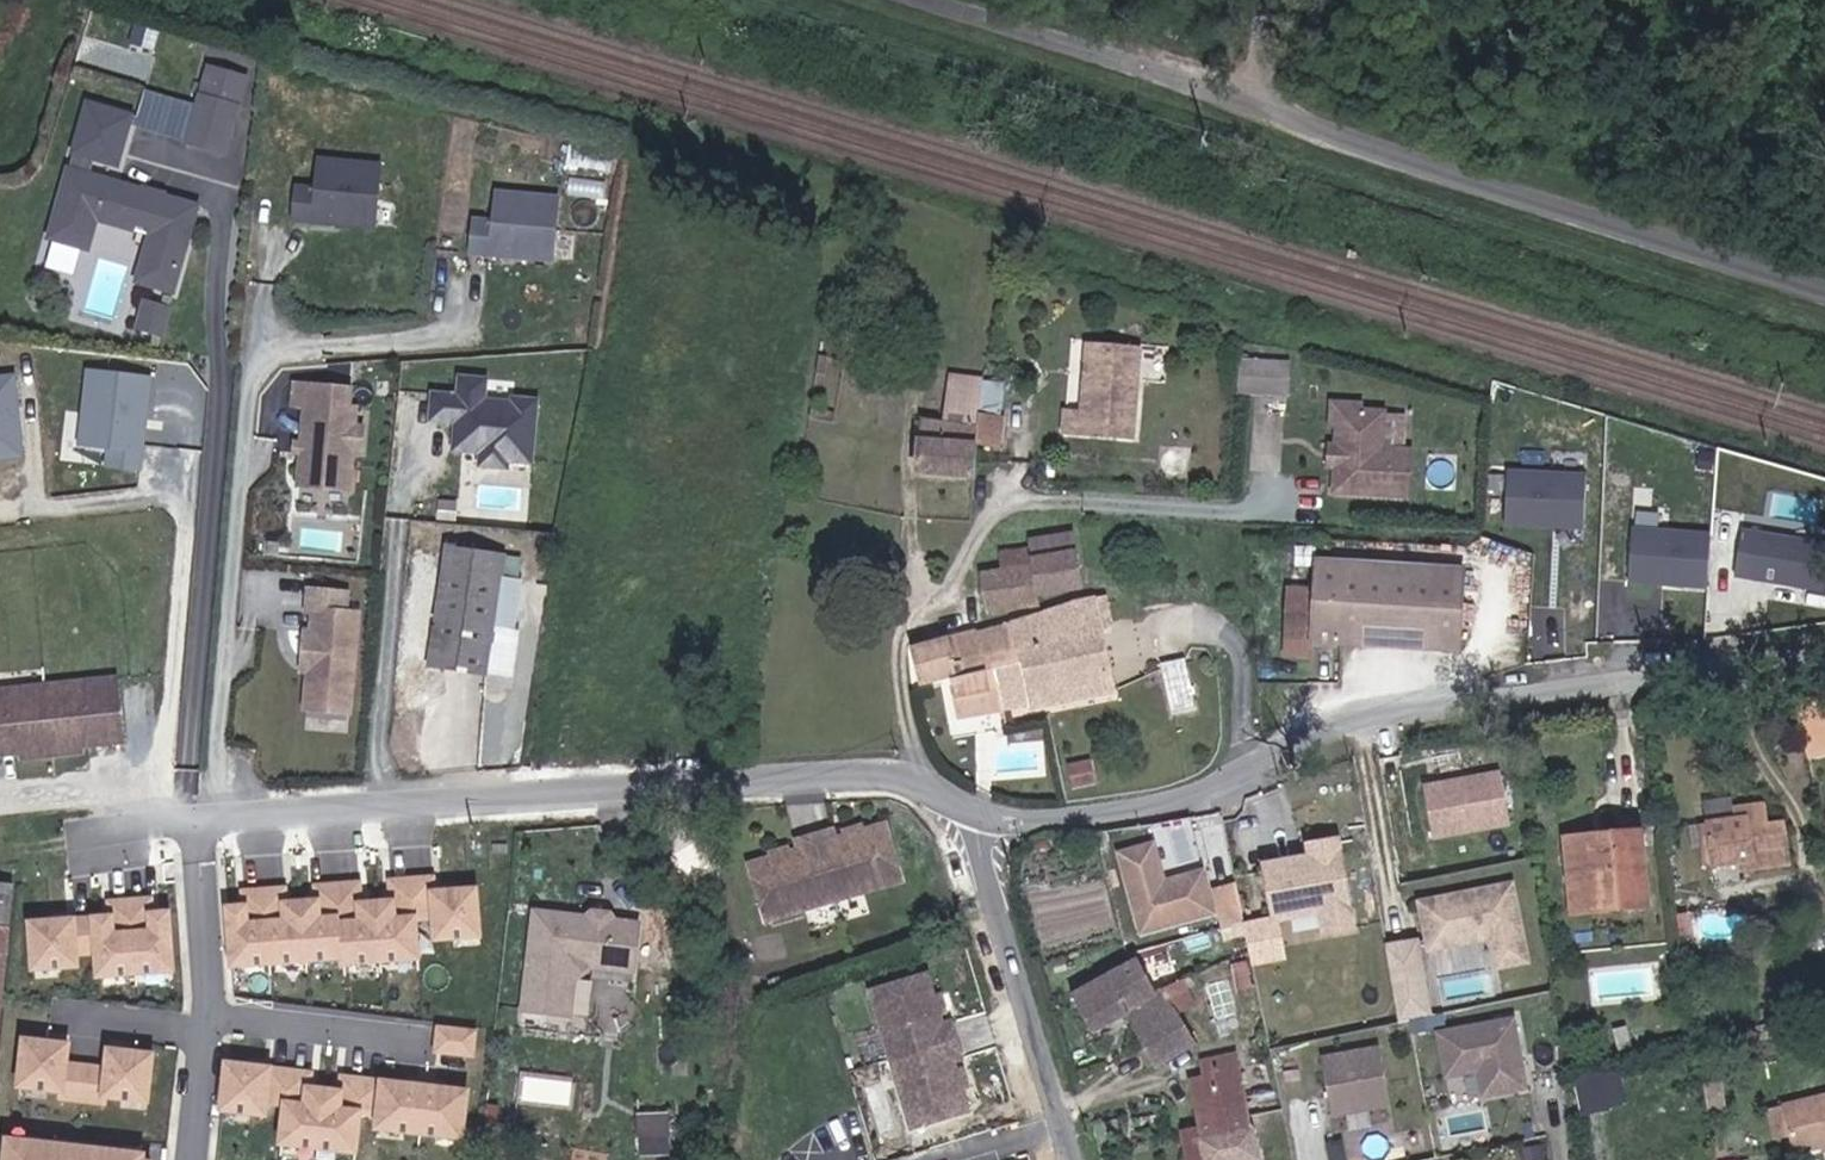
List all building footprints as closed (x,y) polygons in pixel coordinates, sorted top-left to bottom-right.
[(123,167),(142,112),(92,95),(73,150),(123,167)] [(231,174),(244,129),(208,118),(195,164),(231,174)] [(318,184),(297,182),(294,221),(383,227),(387,158),(320,154),(318,184)] [(472,253),(559,260),(564,190),(497,185),(495,215),(475,214),(472,253)] [(151,214),(76,193),(58,261),(93,270),(101,240),(138,251),(140,245),(159,250),(144,303),(180,313),(204,228),(170,219),(168,225),(149,219),(151,214)] [(161,354),(169,327),(147,321),(139,348),(161,354)] [(1079,446),(1149,451),(1156,362),(1102,357),(1099,425),(1081,425),(1079,446)] [(109,466),(148,469),(156,371),(87,365),(80,444),(111,447),(109,466)] [(1256,403),(1309,406),(1310,370),(1258,367),(1256,403)] [(0,372),(0,458),(28,456),(21,371),(0,372)] [(481,461),(538,466),(544,395),(492,391),(493,374),(460,371),(459,388),(434,386),(431,420),(455,422),(452,448),(481,451),(481,461)] [(356,404),(358,381),(295,377),(293,404),(305,405),(300,488),(359,492),(365,404),(356,404)] [(989,494),(991,466),(992,435),(995,393),(958,384),(959,438),(933,438),(932,493),(989,494)] [(992,435),(1005,434),(1007,399),(995,393),(992,435)] [(1372,430),(1383,431),(1382,426),(1357,423),(1354,444),(1359,445),(1360,442),(1372,430)] [(1352,507),(1425,513),(1428,471),(1398,468),(1401,433),(1383,431),(1372,430),(1360,442),(1359,445),(1357,469),(1360,473),(1362,480),(1360,482),(1355,483),(1352,507)] [(1398,468),(1428,471),(1431,435),(1401,433),(1398,468)] [(991,466),(1021,463),(1023,434),(1005,434),(992,435),(991,466)] [(1506,525),(1588,527),(1590,468),(1508,466),(1506,525)] [(1362,480),(1360,473),(1357,469),(1352,467),(1349,468),(1349,483),(1355,483),(1360,482),(1362,480)] [(1724,578),(1824,585),(1824,527),(1728,520),(1724,578)] [(1711,586),(1714,528),(1632,523),(1629,581),(1711,586)] [(1011,558),(1045,552),(1042,530),(1007,532),(1011,558)] [(1010,629),(1052,619),(1045,566),(1023,570),(1022,590),(1004,591),(1010,629)] [(1457,671),(1485,673),(1492,586),(1341,577),(1337,620),(1318,621),(1317,635),(1325,639),(1324,656),(1335,657),(1339,664),(1364,666),(1367,656),(1458,662),(1457,671)] [(356,714),(364,607),(353,606),(354,587),(311,584),(302,711),(356,714)] [(525,620),(469,611),(448,730),(503,741),(505,730),(530,735),(537,696),(532,695),(534,681),(540,682),(546,649),(521,644),(525,620)] [(1324,656),(1325,639),(1317,635),(1318,621),(1308,622),(1305,655),(1324,656)] [(1094,656),(1114,650),(1112,625),(1102,627),(1032,648),(1036,671),(1094,656)] [(1011,704),(1042,696),(1036,671),(1032,648),(1001,657),(1011,704)] [(1106,714),(1126,710),(1114,650),(1094,656),(1106,714)] [(1018,730),(1106,714),(1094,656),(1036,671),(1042,696),(1011,704),(1018,730)] [(1018,730),(1011,704),(1001,657),(927,679),(934,707),(966,700),(975,739),(1018,730)] [(1195,732),(1222,729),(1215,678),(1188,682),(1195,732)] [(125,787),(122,724),(0,731),(0,795),(26,793),(27,799),(87,796),(86,790),(125,787)] [(528,745),(530,735),(505,730),(503,741),(528,745)] [(1824,752),(1824,730),(1797,734),(1802,756),(1824,752)] [(1437,838),(1517,823),(1506,766),(1426,782),(1437,838)] [(1754,870),(1796,864),(1791,827),(1775,830),(1769,803),(1749,805),(1750,821),(1706,827),(1712,867),(1752,861),(1754,870)] [(1598,851),(1647,845),(1644,827),(1595,833),(1598,851)] [(1578,910),(1653,901),(1647,845),(1598,851),(1595,833),(1571,837),(1578,910)] [(1311,853),(1269,857),(1275,920),(1322,915),(1324,934),(1359,931),(1350,834),(1310,838),(1311,853)] [(1209,864),(1169,876),(1158,838),(1119,849),(1143,934),(1222,911),(1209,864)] [(1222,884),(1242,881),(1234,847),(1216,851),(1222,884)] [(863,929),(934,908),(918,854),(896,860),(898,865),(885,869),(879,866),(869,869),(865,860),(846,866),(863,929)] [(878,861),(879,866),(885,869),(898,865),(896,860),(895,856),(878,861)] [(863,929),(846,866),(829,871),(830,881),(820,884),(816,890),(804,894),(802,889),(781,896),(797,949),(863,929)] [(230,890),(233,967),(431,959),(430,941),(488,939),(486,884),(436,886),(435,872),(388,874),(389,895),(367,896),(366,877),(317,879),(317,897),(289,898),(288,888),(230,890)] [(1519,878),(1421,896),(1430,950),(1490,939),(1495,969),(1534,962),(1519,878)] [(816,890),(820,884),(818,879),(801,885),(802,889),(804,894),(816,890)] [(110,911),(32,915),(35,972),(97,968),(97,977),(183,973),(179,905),(155,906),(154,893),(109,895),(110,911)] [(20,911),(0,907),(0,1071),(20,911)] [(554,1041),(566,937),(545,934),(539,981),(535,983),(534,997),(536,1000),(531,1038),(554,1041)] [(1388,940),(1401,1019),(1437,1013),(1424,934),(1388,940)] [(642,994),(648,948),(623,944),(617,937),(604,936),(597,941),(566,937),(554,1041),(577,1044),(584,994),(580,990),(589,983),(593,987),(642,994)] [(1178,1083),(1224,1056),(1205,1023),(1199,1014),(1188,1019),(1168,983),(1098,1025),(1114,1055),(1148,1039),(1178,1083)] [(987,1066),(983,1052),(974,1052),(971,1042),(965,1039),(962,1026),(967,1025),(960,1000),(902,1016),(921,1085),(987,1066)] [(1205,1023),(1220,1014),(1214,1005),(1199,1014),(1205,1023)] [(1446,1075),(1467,1073),(1470,1098),(1532,1090),(1522,1014),(1439,1025),(1446,1075)] [(479,1055),(481,1025),(438,1022),(436,1052),(479,1055)] [(965,1039),(971,1042),(976,1040),(971,1023),(967,1025),(962,1026),(965,1039)] [(157,1105),(163,1047),(111,1042),(109,1061),(77,1058),(79,1037),(26,1032),(20,1090),(157,1105)] [(1386,1042),(1324,1050),(1332,1115),(1394,1107),(1386,1042)] [(278,1145),(365,1154),(373,1074),(342,1071),(340,1086),(315,1083),(317,1065),(228,1056),(222,1111),(281,1117),(278,1145)] [(996,1132),(989,1110),(985,1111),(981,1098),(984,1092),(982,1082),(990,1079),(987,1066),(921,1085),(939,1148),(996,1132)] [(1623,1067),(1576,1076),(1584,1112),(1630,1103),(1623,1067)] [(383,1076),(379,1131),(472,1138),(476,1083),(383,1076)] [(1254,1078),(1217,1086),(1221,1105),(1208,1110),(1217,1149),(1197,1154),(1198,1159),(1273,1159),(1254,1078)] [(989,1091),(984,1092),(981,1098),(985,1111),(989,1110),(994,1108),(989,1091)] [(1777,1110),(1790,1154),(1824,1145),(1824,1095),(1777,1110)] [(640,1110),(640,1151),(669,1151),(669,1111),(640,1110)] [(161,1148),(8,1134),(6,1159),(160,1159),(161,1148)] [(1137,1148),(1117,1153),(1119,1159),(1140,1159),(1137,1148)]
